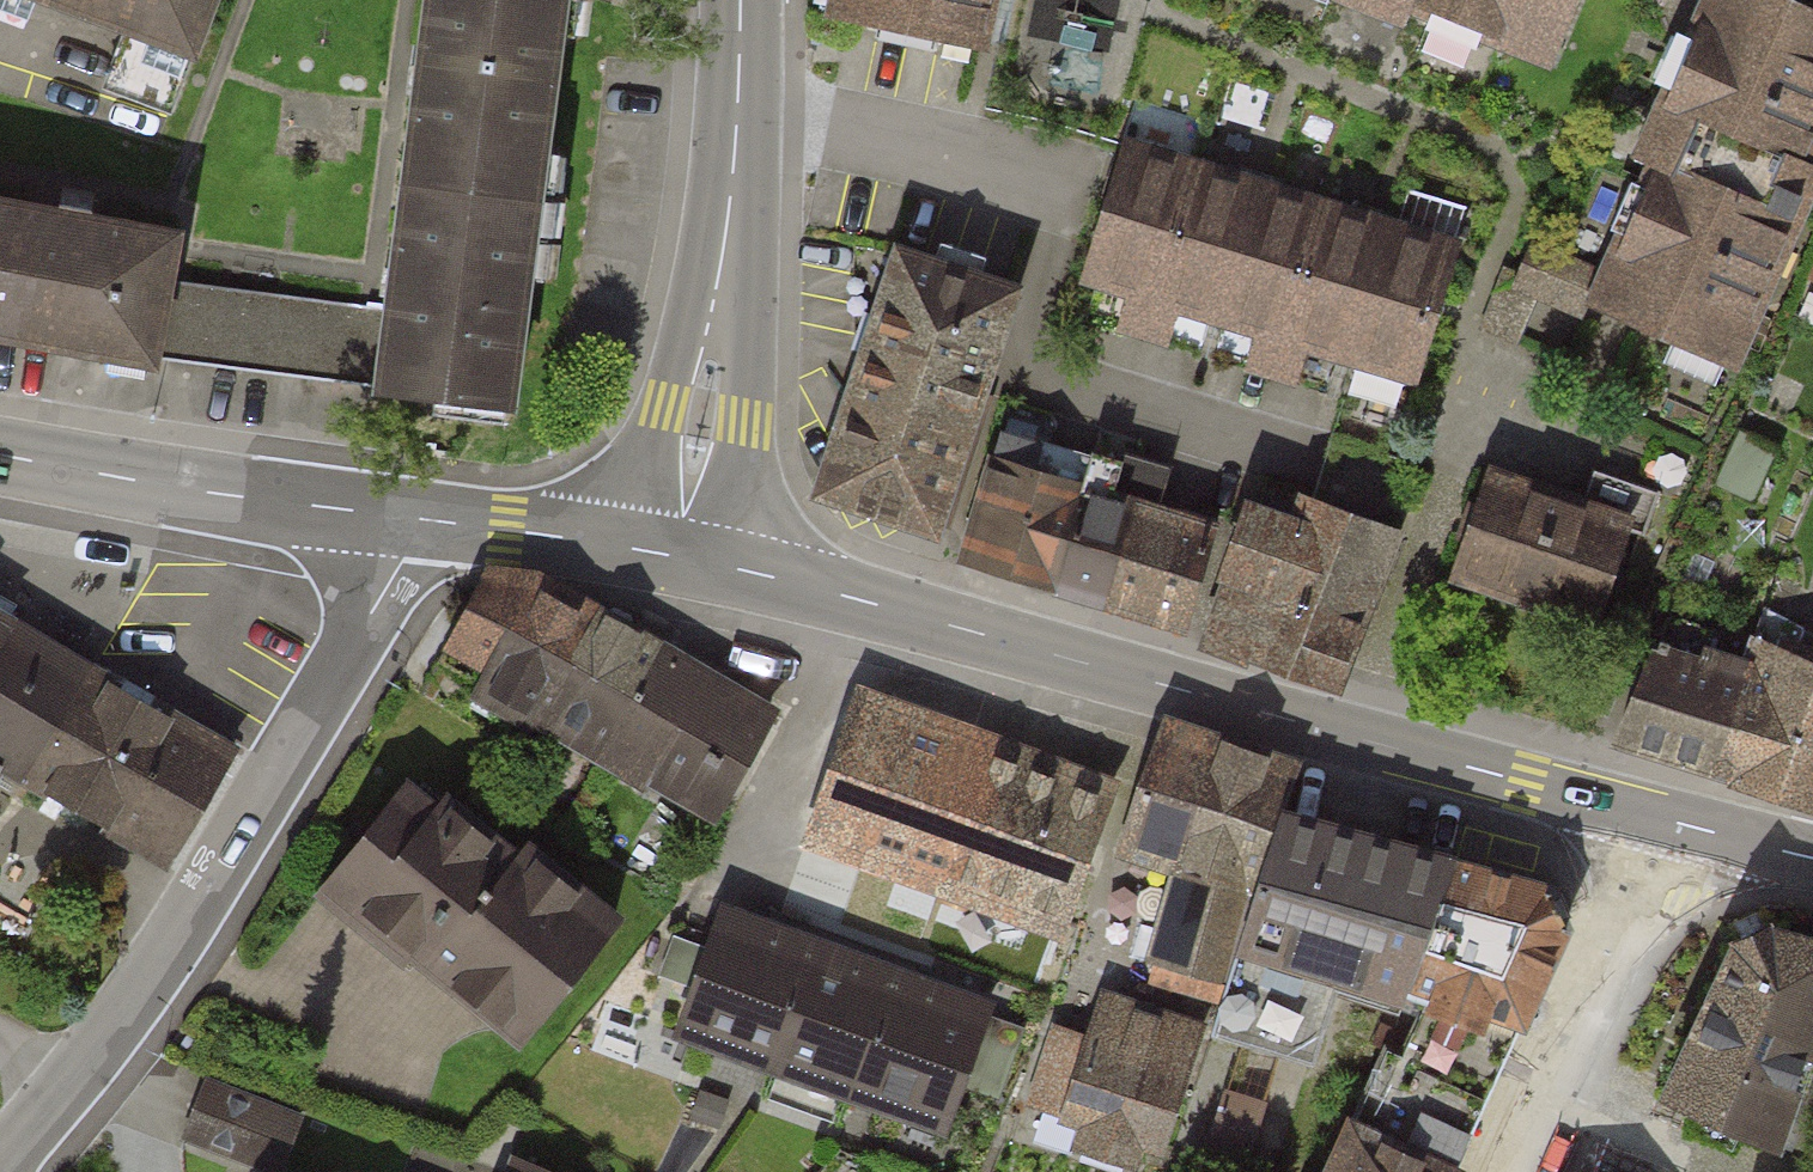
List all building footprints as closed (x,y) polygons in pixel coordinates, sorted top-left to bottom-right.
[(169,109),(212,0),(73,0),(129,21),(104,86),(169,109)] [(382,386),(511,406),(563,0),(430,0),(389,309),(382,386)] [(827,18),(976,53),(989,0),(832,0),(827,18)] [(1366,17),(1372,0),(1322,0),(1366,17)] [(1539,58),(1561,0),(1389,0),(1539,58)] [(1731,371),(1811,180),(1790,172),(1812,117),(1812,19),(1767,0),(1703,0),(1634,164),(1650,171),(1590,312),(1731,371)] [(1128,148),(1085,290),(1415,390),(1458,248),(1128,148)] [(158,353),(170,280),(173,240),(0,207),(0,326),(158,353)] [(900,253),(824,488),(934,526),(1008,288),(900,253)] [(170,280),(158,353),(382,386),(389,309),(170,280)] [(1055,585),(1083,483),(1030,469),(1038,444),(1003,433),(968,559),(1055,585)] [(1055,585),(1105,600),(1134,506),(1123,502),(1136,467),(1092,455),(1083,483),(1055,585)] [(1134,506),(1105,600),(1178,623),(1213,530),(1155,511),(1165,474),(1136,467),(1123,502),(1134,506)] [(1491,474),(1456,572),(1593,620),(1627,526),(1644,532),(1658,493),(1593,470),(1580,506),(1491,474)] [(1337,679),(1393,533),(1262,482),(1217,598),(1233,605),(1217,647),(1281,672),(1286,659),(1337,679)] [(544,714),(594,620),(530,584),(479,585),(439,661),(544,714)] [(599,744),(658,642),(600,611),(594,620),(544,714),(599,744)] [(1716,772),(1812,801),(1812,660),(1793,652),(1803,627),(1765,611),(1743,675),(1716,772)] [(1667,618),(1616,739),(1716,772),(1743,675),(1705,662),(1715,636),(1667,618)] [(0,620),(0,653),(14,628),(0,620)] [(14,628),(0,653),(0,775),(56,807),(123,690),(14,628)] [(713,809),(771,709),(658,642),(599,744),(713,809)] [(123,690),(56,807),(171,872),(238,755),(234,753),(123,690)] [(942,879),(990,751),(884,711),(836,839),(942,879)] [(1280,814),(1294,768),(1163,722),(1141,782),(1123,844),(1185,868),(1153,975),(1223,994),(1280,814)] [(1108,794),(990,751),(942,879),(936,895),(1021,926),(1027,910),(1059,922),(1108,794)] [(324,896),(514,1048),(617,921),(527,850),(518,862),(448,805),(439,817),(408,792),(324,896)] [(1399,1011),(1409,982),(1449,859),(1280,814),(1223,994),(1213,1027),(1311,1060),(1333,993),(1399,1011)] [(1488,1007),(1523,1021),(1565,925),(1548,888),(1449,859),(1409,982),(1439,990),(1433,1005),(1480,1020),(1488,1007)] [(26,870),(0,866),(0,912),(19,915),(26,870)] [(771,1058),(810,952),(721,920),(682,1026),(771,1058)] [(1777,1143),(1812,1046),(1812,938),(1768,923),(1736,938),(1668,1092),(1777,1143)] [(771,1058),(855,1088),(893,982),(810,952),(771,1058)] [(893,982),(855,1088),(944,1120),(983,1014),(893,982)] [(1028,1111),(1155,1158),(1196,1028),(1105,998),(1092,1039),(1056,1028),(1028,1111)] [(1523,1021),(1488,1007),(1480,1020),(1433,1005),(1412,1059),(1388,1049),(1326,1171),(1449,1171),(1523,1021)] [(297,1120),(206,1086),(188,1132),(280,1167),(297,1120)]
